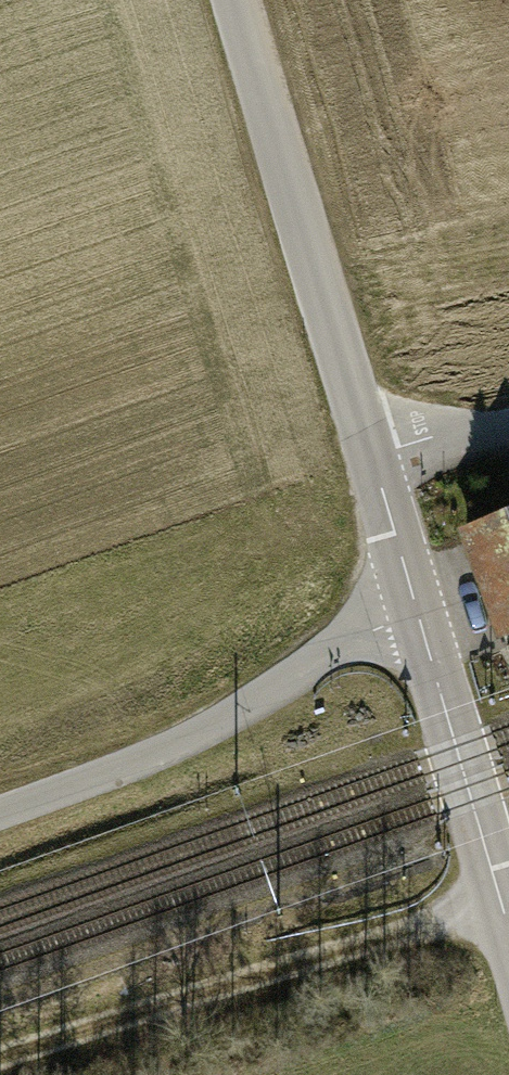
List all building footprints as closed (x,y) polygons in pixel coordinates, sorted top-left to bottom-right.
[(462,531),(501,641),(508,639),(508,514),(462,531)]
